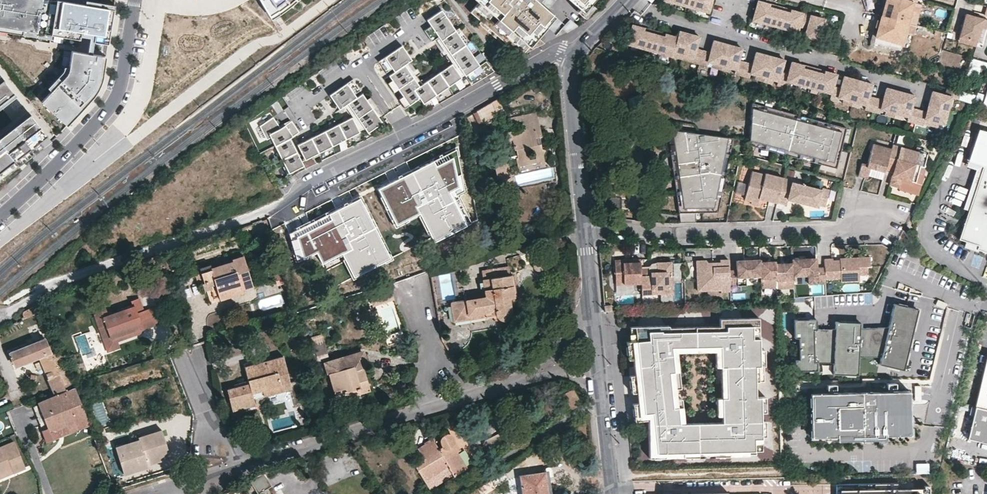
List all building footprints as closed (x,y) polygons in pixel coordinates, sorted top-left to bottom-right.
[(114,9),(85,4),(58,0),(0,0),(0,26),(51,34),(66,37),(61,69),(58,72),(47,61),(44,64),(56,75),(36,96),(66,125),(92,98),(97,91),(101,83),(103,75),(106,56),(91,53),(93,41),(108,43),(114,9)] [(86,0),(85,0),(85,4),(114,9),(114,4),(86,0)] [(479,24),(518,58),(545,43),(538,37),(555,17),(547,10),(539,3),(536,0),(475,0),(479,3),(470,12),(481,22),(479,24)] [(547,10),(556,0),(541,0),(539,3),(547,10)] [(580,8),(584,12),(591,4),(594,0),(570,0),(580,8)] [(663,0),(708,12),(711,0),(663,0)] [(886,0),(881,0),(877,15),(882,16),(886,0)] [(902,0),(886,0),(882,16),(906,23),(916,26),(922,6),(911,3),(902,0)] [(757,1),(751,20),(797,32),(798,27),(806,29),(803,37),(818,41),(824,19),(757,1)] [(595,7),(591,4),(584,12),(580,8),(577,11),(585,18),(595,7)] [(975,4),(973,12),(986,16),(986,7),(975,4)] [(439,11),(425,21),(429,27),(423,31),(430,43),(434,40),(437,38),(454,62),(451,64),(421,85),(418,87),(403,66),(406,64),(411,61),(401,46),(377,62),(384,74),(391,69),(393,72),(388,76),(391,81),(397,90),(402,97),(408,106),(418,99),(422,105),(463,76),(470,86),(493,72),(485,62),(478,66),(464,46),(454,32),(439,11)] [(984,18),(965,13),(958,38),(976,43),(981,28),(984,18)] [(876,36),(882,16),(877,15),(871,35),(876,36)] [(906,23),(882,16),(876,36),(900,43),(906,23)] [(568,32),(578,26),(571,19),(563,27),(568,32)] [(627,44),(671,56),(671,54),(692,60),(691,65),(705,69),(705,66),(734,74),(733,77),(747,81),(748,78),(776,85),(775,89),(783,91),(783,87),(829,100),(828,103),(835,105),(836,102),(864,110),(863,113),(877,117),(878,114),(907,121),(906,125),(921,129),(922,125),(946,132),(955,98),(959,99),(961,91),(946,87),(944,95),(931,92),(925,112),(910,108),(914,96),(885,88),(882,100),(868,96),(871,84),(843,76),(839,88),(832,86),(836,74),(790,62),(787,74),(780,72),(783,60),(755,52),(752,64),(738,60),(741,48),(713,40),(709,52),(695,49),(698,37),(678,31),(676,37),(632,25),(627,44)] [(0,26),(0,31),(50,39),(51,34),(0,26)] [(459,29),(454,32),(464,46),(469,43),(459,29)] [(437,38),(434,40),(442,51),(443,51),(446,56),(445,56),(451,64),(454,62),(437,38)] [(976,43),(958,38),(957,41),(976,47),(976,43)] [(971,57),(967,69),(982,74),(986,63),(971,57)] [(51,141),(56,136),(0,62),(0,109),(2,108),(14,123),(0,133),(0,190),(20,171),(13,162),(21,155),(23,158),(49,139),(51,141)] [(412,72),(406,64),(403,66),(418,87),(421,85),(415,77),(412,73),(412,72)] [(351,80),(328,96),(337,110),(341,108),(343,110),(345,109),(348,107),(363,129),(366,133),(380,123),(376,117),(370,109),(365,101),(360,94),(355,98),(353,95),(358,91),(351,80)] [(397,90),(391,81),(387,84),(392,93),(397,90)] [(404,109),(408,106),(402,97),(398,100),(404,109)] [(365,101),(370,109),(374,106),(368,98),(365,101)] [(492,102),(476,111),(482,123),(498,115),(503,112),(496,100),(492,102)] [(848,127),(769,107),(752,104),(752,146),(837,168),(848,127)] [(374,106),(370,109),(376,117),(380,114),(374,106)] [(363,129),(348,107),(345,109),(351,118),(350,118),(357,132),(363,129)] [(536,112),(519,115),(520,123),(522,131),(539,127),(536,112)] [(520,123),(519,115),(507,117),(509,125),(520,123)] [(272,117),(257,127),(264,140),(269,138),(287,174),(302,166),(288,139),(298,132),(290,121),(280,128),(272,117)] [(455,117),(441,125),(447,136),(461,128),(455,117)] [(350,118),(295,145),(303,160),(357,133),(357,132),(350,118)] [(621,120),(612,125),(617,134),(626,129),(621,120)] [(978,126),(968,158),(982,163),(972,195),(983,199),(979,210),(968,206),(958,236),(964,238),(977,242),(976,246),(978,247),(986,250),(986,129),(978,126)] [(541,136),(539,127),(522,131),(511,133),(511,131),(490,135),(492,146),(502,144),(503,151),(491,153),(490,161),(493,161),(497,180),(511,177),(509,168),(543,160),(543,156),(545,149),(542,148),(541,148),(539,143),(537,144),(535,137),(541,136)] [(736,140),(666,129),(671,155),(675,155),(683,211),(678,212),(679,221),(695,221),(694,213),(716,212),(736,140)] [(891,147),(872,142),(867,162),(862,161),(858,174),(868,176),(868,175),(870,166),(885,170),(886,168),(891,147)] [(927,151),(892,142),(891,147),(886,168),(893,170),(890,183),(900,185),(902,177),(915,180),(918,170),(922,171),(923,166),(927,152),(927,151)] [(455,149),(377,189),(396,225),(419,214),(434,241),(471,223),(457,195),(464,191),(455,149)] [(963,204),(968,206),(972,195),(982,163),(968,158),(966,162),(976,166),(963,204)] [(870,166),(868,175),(882,179),(885,170),(870,166)] [(925,167),(923,166),(922,171),(918,170),(915,180),(902,177),(900,185),(899,188),(918,193),(925,167)] [(783,177),(765,172),(765,174),(752,170),(745,198),(752,200),(758,201),(759,197),(777,202),(777,201),(783,177)] [(822,189),(792,182),(793,179),(783,177),(777,201),(787,204),(788,198),(817,206),(818,203),(822,189)] [(825,205),(829,189),(822,187),(822,189),(818,203),(825,205)] [(979,210),(983,199),(972,195),(968,206),(979,210)] [(390,259),(359,198),(289,235),(298,262),(316,253),(322,263),(341,254),(353,277),(390,259)] [(976,246),(977,242),(964,238),(962,244),(977,249),(978,247),(976,246)] [(242,286),(243,290),(253,286),(243,255),(232,258),(232,261),(211,267),(212,269),(201,272),(199,273),(203,284),(205,290),(207,290),(210,300),(220,297),(218,293),(242,286)] [(776,266),(775,257),(760,259),(760,256),(736,258),(737,268),(729,268),(730,282),(738,281),(738,283),(747,282),(746,274),(761,273),(761,276),(776,274),(776,266)] [(870,256),(840,258),(840,262),(833,263),(833,259),(824,260),(825,268),(826,279),(842,278),(842,281),(861,280),(860,274),(867,273),(867,265),(871,264),(870,256)] [(640,258),(615,260),(616,284),(642,283),(640,258)] [(660,266),(671,265),(671,259),(656,260),(651,261),(651,269),(660,269),(660,266)] [(817,268),(817,259),(792,261),(792,265),(776,266),(776,274),(777,283),(794,282),(794,279),(808,278),(808,286),(818,286),(818,284),(826,283),(826,279),(825,268),(817,268)] [(539,260),(537,260),(536,260),(535,261),(533,263),(532,264),(532,266),(533,268),(535,270),(536,271),(538,271),(539,271),(541,270),(542,269),(543,267),(543,265),(543,264),(542,262),(541,261),(539,260)] [(729,268),(729,264),(720,265),(720,268),(712,269),(713,272),(710,272),(706,266),(697,266),(698,285),(713,284),(713,288),(722,287),(722,290),(722,292),(731,291),(730,282),(729,268)] [(651,272),(641,273),(642,283),(643,299),(662,297),(661,292),(673,292),(671,265),(660,266),(660,269),(651,269),(651,272)] [(508,267),(481,271),(485,297),(450,303),(453,322),(495,315),(495,316),(498,319),(501,320),(503,320),(505,320),(507,319),(509,318),(510,316),(512,312),(511,305),(515,304),(508,267)] [(285,278),(283,271),(274,274),(275,281),(285,278)] [(203,284),(199,273),(195,275),(198,286),(203,284)] [(244,293),(243,290),(242,286),(218,293),(220,297),(220,300),(244,293)] [(105,318),(103,312),(96,315),(100,327),(107,324),(113,342),(130,336),(143,332),(142,328),(158,323),(152,307),(146,309),(142,298),(133,301),(135,307),(120,312),(105,318)] [(945,308),(947,303),(938,299),(936,304),(945,308)] [(886,326),(879,355),(878,363),(901,369),(916,308),(892,302),(887,323),(886,326)] [(42,303),(24,311),(26,318),(45,310),(42,303)] [(102,310),(103,312),(105,318),(120,312),(117,305),(102,310)] [(718,328),(667,329),(667,327),(633,327),(634,342),(629,343),(631,360),(633,376),(628,376),(629,394),(679,389),(678,379),(673,380),(670,348),(718,347),(718,352),(719,368),(719,385),(724,385),(724,399),(719,399),(720,417),(720,424),(682,425),(681,416),(676,416),(675,409),(680,408),(680,400),(631,405),(632,422),(646,421),(647,454),(747,452),(760,452),(759,439),(759,423),(759,414),(759,399),(754,399),(753,384),(758,384),(758,368),(758,351),(758,340),(751,340),(751,319),(717,320),(718,328)] [(815,361),(814,328),(814,319),(792,319),(792,337),(797,337),(797,358),(793,358),(793,369),(815,369),(815,361)] [(857,356),(858,327),(858,321),(833,320),(833,328),(832,361),(831,373),(856,374),(857,356)] [(107,324),(100,327),(97,328),(106,353),(133,343),(130,336),(113,342),(107,324)] [(879,355),(886,326),(858,327),(857,356),(879,355)] [(832,361),(833,328),(814,328),(815,361),(832,361)] [(74,383),(58,343),(49,346),(46,338),(10,352),(16,366),(40,357),(55,396),(75,388),(74,383)] [(323,342),(315,343),(321,360),(327,358),(323,342)] [(675,353),(713,353),(718,352),(718,347),(670,348),(673,380),(678,379),(675,353)] [(973,406),(986,409),(986,352),(985,352),(973,406)] [(330,374),(338,400),(360,394),(370,391),(363,368),(366,368),(367,363),(363,353),(328,364),(332,374),(330,374)] [(249,383),(227,389),(233,412),(255,405),(252,393),(263,391),(265,396),(292,389),(283,355),(244,366),(249,383)] [(79,398),(75,388),(55,396),(40,402),(50,428),(43,431),(48,443),(59,438),(56,430),(87,418),(82,406),(79,398)] [(570,411),(581,403),(572,388),(561,395),(570,411)] [(629,394),(631,405),(680,400),(679,389),(629,394)] [(907,390),(808,392),(809,435),(833,435),(881,433),(908,433),(907,390)] [(96,392),(79,398),(82,406),(99,400),(96,392)] [(360,394),(338,400),(339,404),(361,398),(360,394)] [(50,428),(40,402),(33,405),(43,431),(50,428)] [(973,406),(966,437),(986,443),(986,409),(973,406)] [(139,440),(115,447),(124,474),(149,467),(148,463),(170,456),(162,430),(138,437),(139,440)] [(433,440),(417,449),(424,460),(415,466),(429,489),(465,467),(457,452),(460,450),(455,441),(455,440),(454,437),(450,434),(448,433),(445,433),(443,434),(442,435),(441,436),(440,438),(439,439),(439,443),(440,446),(441,447),(439,449),(433,440)] [(0,447),(0,477),(24,468),(13,442),(0,447)] [(928,471),(928,461),(916,462),(917,471),(928,471)] [(519,475),(522,493),(548,493),(545,472),(519,475)] [(477,489),(481,493),(485,493),(495,488),(491,481),(477,489)] [(927,487),(922,487),(922,488),(896,489),(878,489),(878,484),(833,485),(833,493),(927,493),(927,487)]
